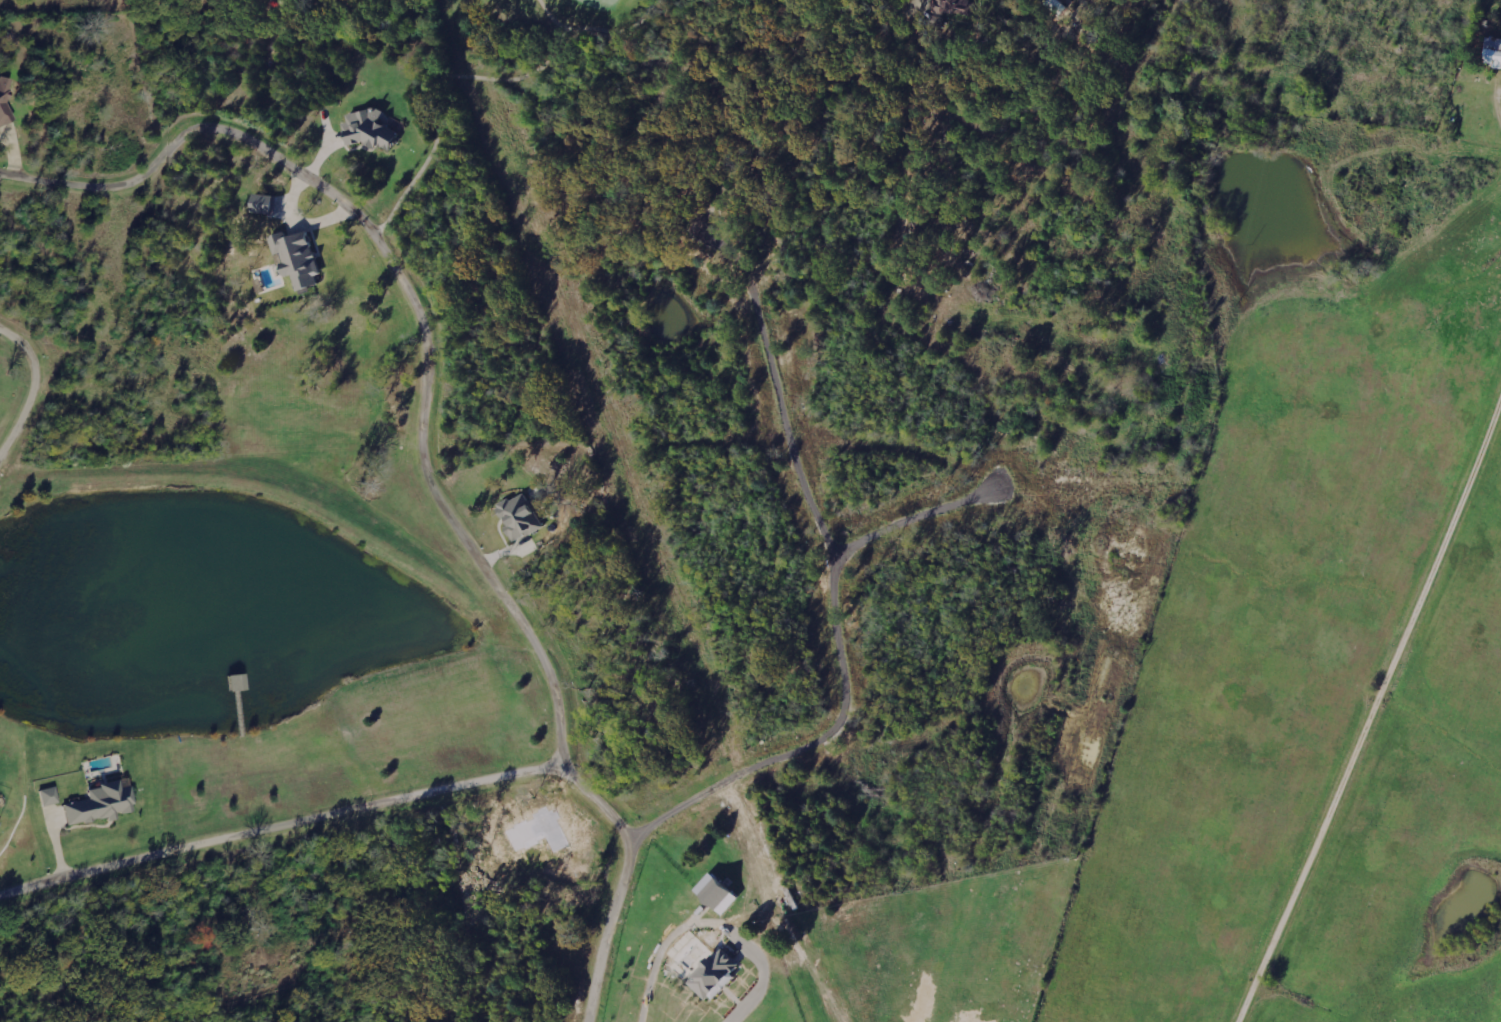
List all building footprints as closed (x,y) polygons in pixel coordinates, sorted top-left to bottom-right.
[(935,11),(967,9),(967,0),(935,0),(935,11)] [(1484,37),(1483,62),(1492,63),(1492,67),(1500,68),(1500,38),(1484,37)] [(5,127),(20,81),(2,75),(1,77),(0,76),(0,125),(5,127)] [(352,149),(404,138),(401,128),(390,131),(385,107),(351,114),(352,121),(346,123),(352,149)] [(254,211),(280,214),(282,195),(256,192),(254,211)] [(300,291),(322,285),(320,274),(325,273),(320,255),(319,256),(312,231),(288,238),(286,232),(272,236),(277,255),(283,253),(290,276),(296,274),(300,291)] [(542,523),(520,491),(500,506),(502,509),(497,513),(508,529),(504,531),(513,544),(542,523)] [(66,804),(71,826),(119,817),(119,814),(138,811),(132,779),(89,787),(91,799),(66,804)] [(61,802),(57,786),(41,791),(46,807),(61,802)] [(692,891),(720,917),(737,899),(709,873),(692,891)] [(684,981),(707,1003),(733,975),(730,972),(737,964),(721,949),(709,961),(706,958),(684,981)]
